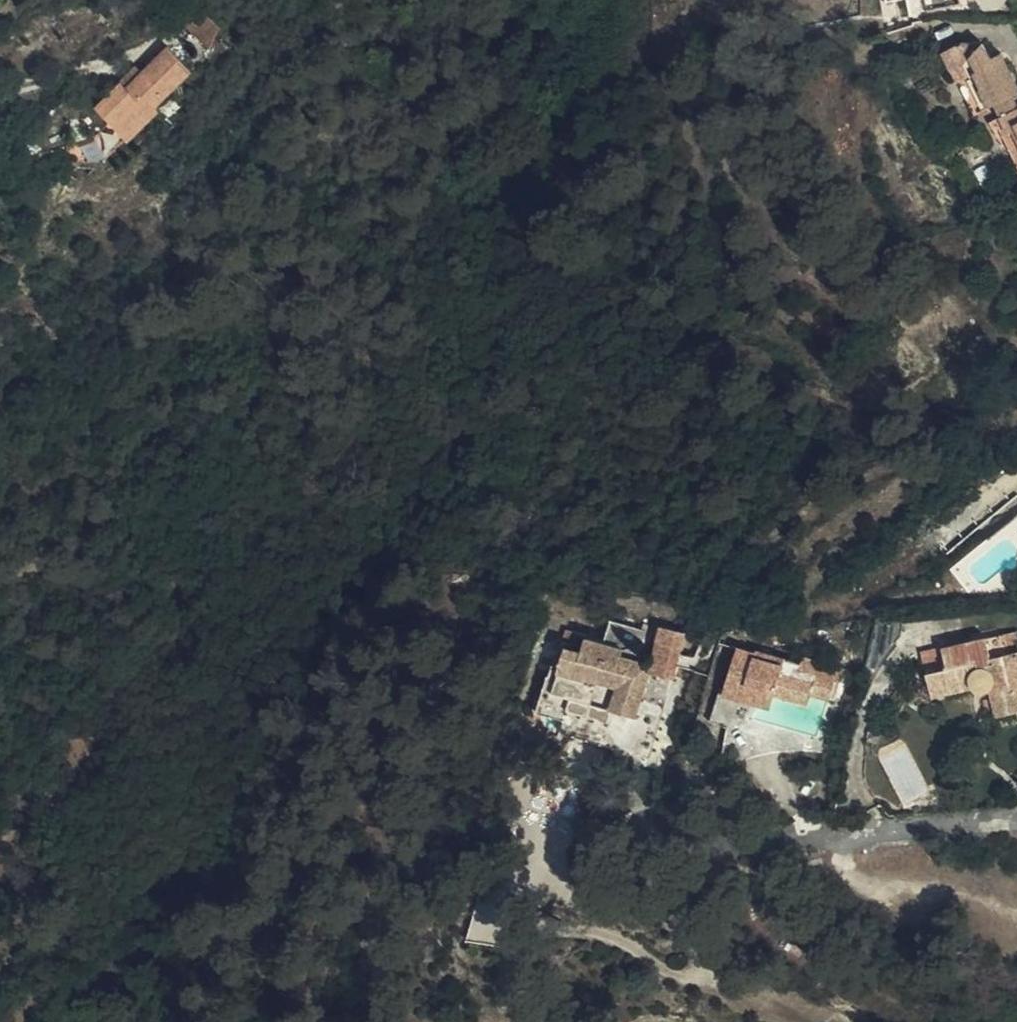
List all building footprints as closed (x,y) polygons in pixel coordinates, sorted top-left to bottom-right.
[(1016,94),(1016,89),(1003,60),(995,64),(992,60),(983,45),(959,46),(943,54),(952,72),(966,67),(971,79),(976,77),(990,107),(995,104),(1016,94)] [(166,51),(138,75),(123,90),(118,84),(103,98),(119,116),(110,125),(123,141),(157,112),(151,107),(187,74),(166,51)] [(995,64),(1003,60),(1001,55),(992,60),(995,64)] [(123,90),(138,75),(133,70),(118,84),(123,90)] [(995,104),(998,111),(1001,118),(1016,110),(1016,94),(995,104)] [(93,106),(110,125),(119,116),(103,98),(93,106)] [(1001,118),(1009,134),(1015,132),(1016,136),(1016,110),(1001,118)] [(669,618),(655,654),(678,663),(691,624),(669,618)] [(638,710),(655,654),(621,646),(623,638),(585,627),(581,641),(563,636),(556,660),(600,673),(601,671),(620,676),(612,701),(638,710)] [(959,639),(962,661),(942,664),(945,686),(988,680),(989,681),(991,682),(992,683),(994,684),(996,685),(997,686),(999,686),(1001,687),(1007,712),(1016,710),(1016,630),(959,639)] [(805,647),(756,636),(746,685),(780,692),(795,696),(797,685),(803,654),(805,647)] [(962,661),(959,639),(938,643),(942,664),(962,661)] [(598,682),(600,673),(556,660),(553,668),(598,682)] [(481,891),(473,936),(506,943),(514,898),(481,891)]
